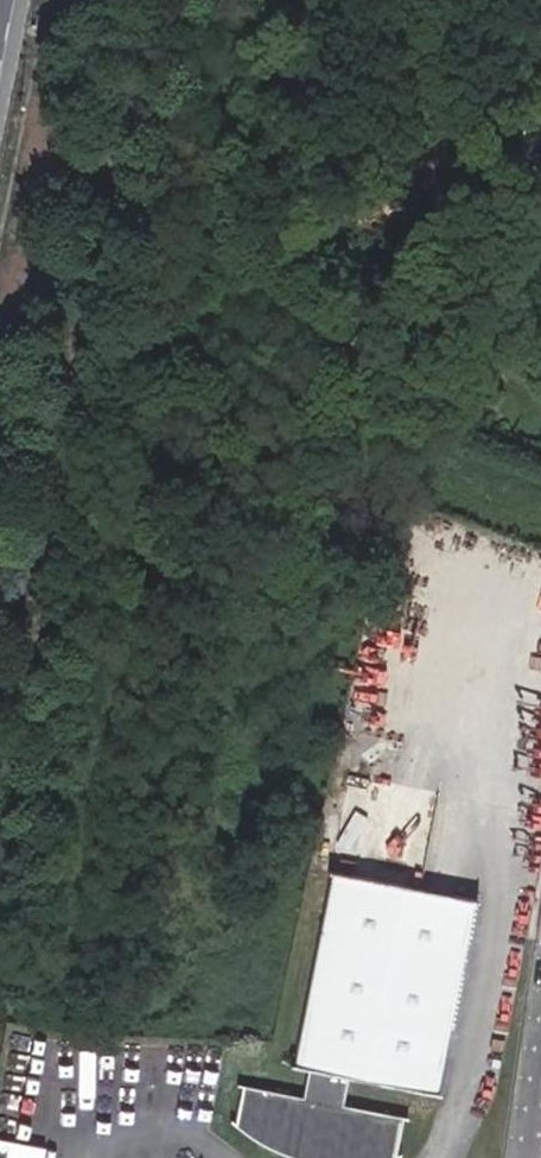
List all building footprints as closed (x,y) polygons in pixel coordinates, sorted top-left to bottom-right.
[(284,1157),(289,1157),(290,1154),(309,1157),(375,1157),(383,1155),(390,1117),(331,1105),(337,1079),(423,1096),(461,907),(323,879),(286,1067),(299,1070),(293,1098),(234,1085),(225,1121),(232,1128),(239,1133),(246,1139),(253,1144),(261,1148),(269,1152),(277,1156),(284,1157)]
